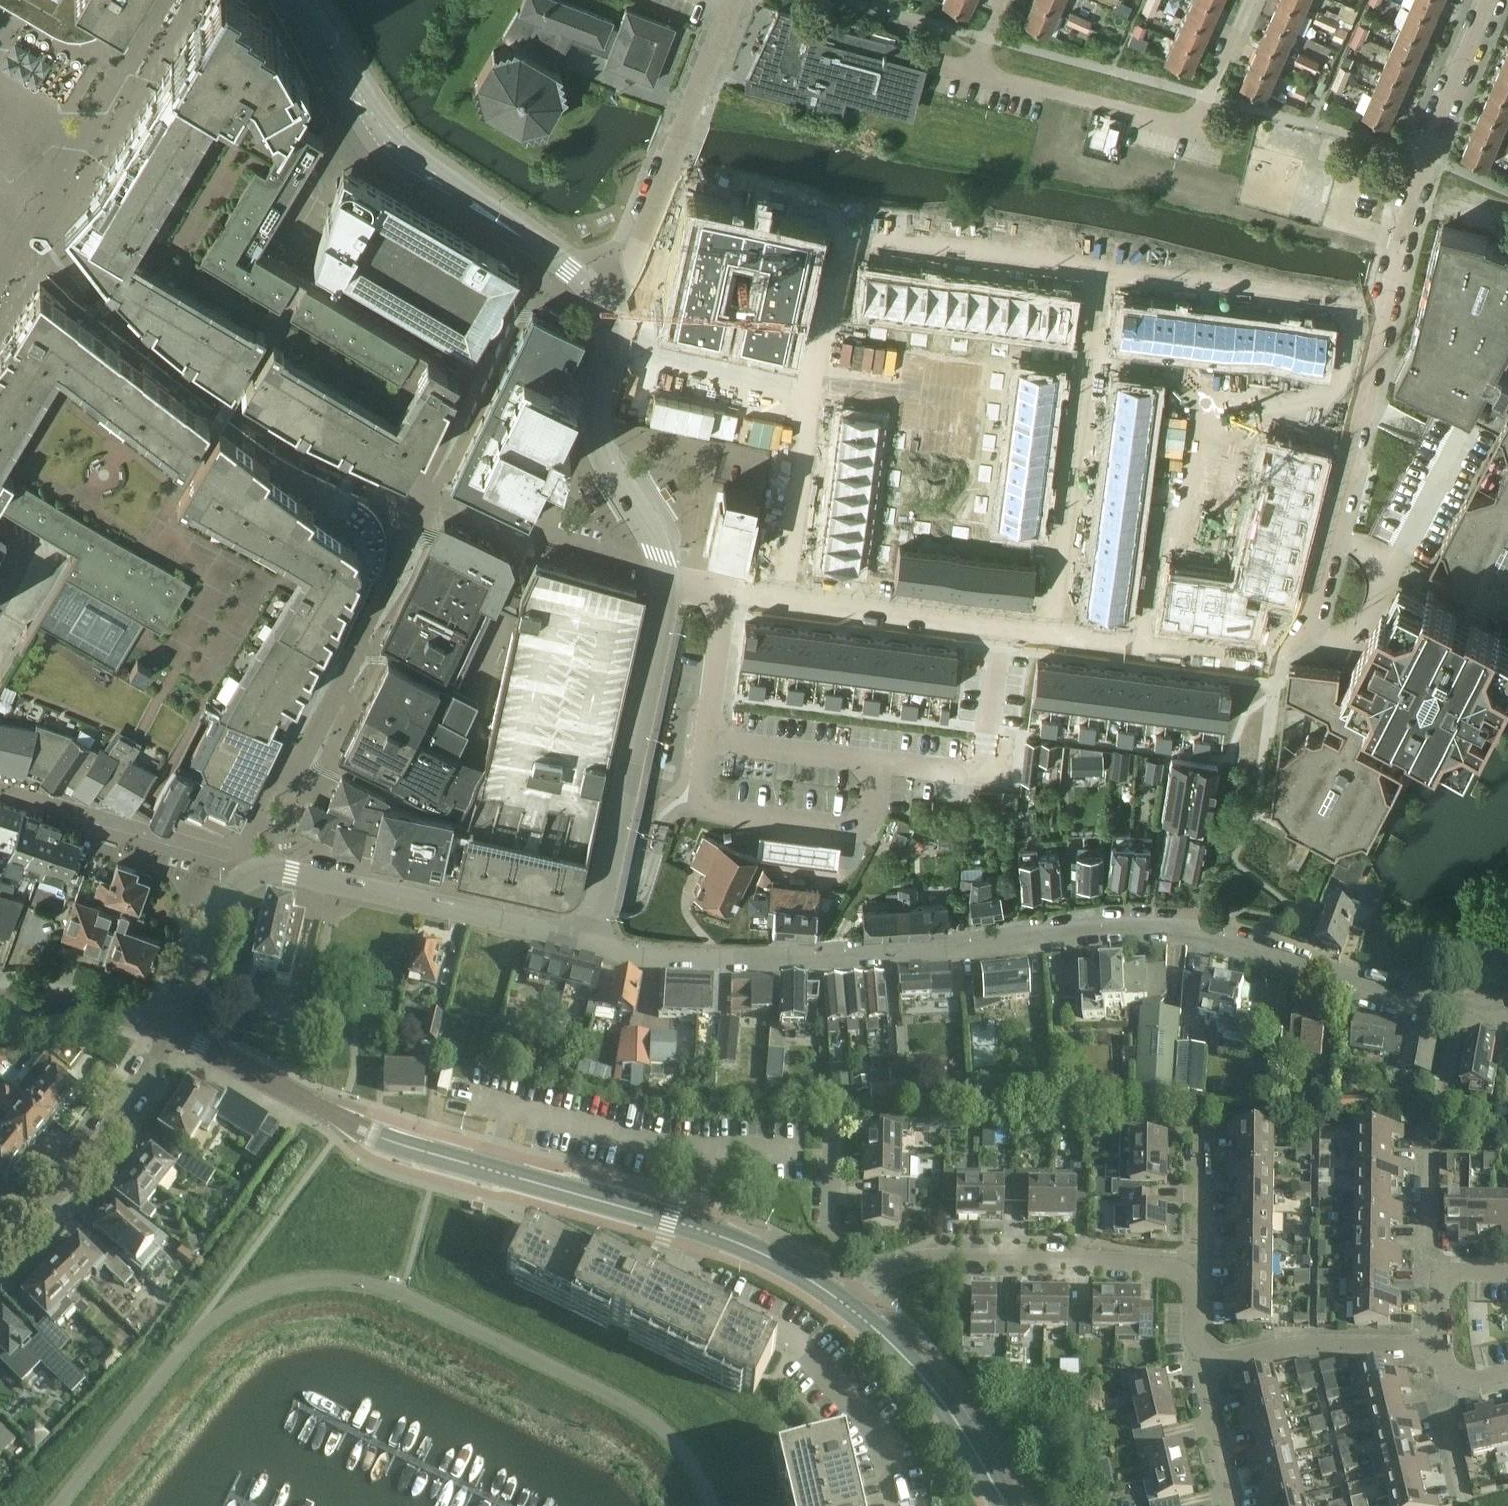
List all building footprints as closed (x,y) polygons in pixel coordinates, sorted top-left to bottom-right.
[(3,767),(25,771),(25,770),(41,776),(40,777),(60,784),(70,787),(72,785),(89,795),(92,789),(128,810),(132,805),(150,816),(162,789),(163,789),(175,765),(174,764),(205,697),(216,702),(267,726),(278,731),(279,732),(297,740),(383,560),(398,515),(408,483),(413,472),(404,467),(419,442),(423,444),(447,391),(443,389),(457,367),(256,246),(323,136),(307,126),(293,118),(305,97),(304,96),(308,89),(306,84),(274,26),(273,27),(258,19),(261,14),(246,5),(248,0),(209,0),(104,177),(77,206),(83,211),(54,259),(7,338),(0,346),(0,496),(76,541),(0,669),(0,766),(3,767)] [(28,17),(38,0),(0,0),(0,1),(28,17)] [(126,0),(38,0),(28,17),(54,33),(65,37),(79,38),(92,35),(104,28),(113,18),(120,7),(121,8),(126,0)] [(473,84),(478,86),(475,91),(480,93),(477,98),(482,100),(478,104),(485,107),(520,128),(525,132),(527,126),(532,130),(534,125),(539,128),(541,123),(545,126),(548,121),(562,96),(566,92),(560,89),(564,85),(558,83),(562,78),(557,76),(560,71),(554,69),(550,66),(566,39),(607,55),(604,64),(653,82),(674,27),(626,8),(618,28),(610,25),(612,20),(562,0),(523,0),(519,10),(517,9),(501,36),(513,45),(511,49),(507,46),(505,51),(500,48),(498,53),(493,49),(491,55),(477,79),(473,84)] [(967,14),(974,0),(943,0),(942,3),(967,14)] [(1022,22),(1048,33),(1057,12),(1032,0),(1022,22)] [(1057,12),(1062,0),(1032,0),(1057,12)] [(1208,29),(1218,7),(1201,0),(1191,0),(1183,17),(1208,29)] [(1296,31),(1305,10),(1283,0),(1280,0),(1271,20),(1296,31)] [(1305,10),(1310,0),(1283,0),(1305,10)] [(1436,18),(1443,0),(1413,0),(1410,7),(1436,18)] [(1142,11),(1151,15),(1156,5),(1146,1),(1142,11)] [(1401,28),(1426,39),(1436,18),(1410,7),(1401,28)] [(747,89),(841,115),(847,94),(909,111),(911,101),(915,101),(921,76),(919,75),(925,51),(793,15),(778,11),(747,78),(750,78),(747,89)] [(1314,20),(1324,25),(1328,16),(1318,11),(1314,20)] [(1067,21),(1077,26),(1081,16),(1071,12),(1067,21)] [(1077,26),(1087,30),(1091,21),(1081,16),(1077,26)] [(1324,25),(1335,29),(1339,20),(1328,16),(1324,25)] [(1173,39),(1199,50),(1208,29),(1183,17),(1173,39)] [(1261,41),(1287,53),(1296,31),(1271,20),(1261,41)] [(1132,32),(1142,36),(1146,26),(1137,22),(1132,32)] [(1355,33),(1365,37),(1369,27),(1360,23),(1355,33)] [(1392,49),(1417,60),(1426,39),(1401,28),(1392,49)] [(1351,44),(1360,48),(1365,37),(1355,33),(1351,44)] [(1164,60),(1189,72),(1199,50),(1173,39),(1164,60)] [(1252,62),(1277,74),(1287,53),(1261,41),(1252,62)] [(1382,70),(1408,82),(1417,60),(1392,49),(1382,70)] [(1295,62),(1305,67),(1309,58),(1299,53),(1295,62)] [(1305,67),(1316,71),(1320,62),(1309,58),(1305,67)] [(1242,84),(1267,96),(1277,74),(1252,62),(1242,84)] [(1337,76),(1346,80),(1351,70),(1341,66),(1337,76)] [(1507,98),(1507,73),(1500,69),(1491,90),(1507,98)] [(1373,92),(1398,103),(1408,82),(1382,70),(1373,92)] [(1332,86),(1342,90),(1346,80),(1337,76),(1332,86)] [(1293,92),(1304,97),(1308,88),(1298,83),(1293,92)] [(1306,96),(1312,99),(1315,93),(1309,90),(1306,96)] [(1507,123),(1507,120),(1507,98),(1491,90),(1482,112),(1507,123)] [(1364,114),(1389,125),(1398,103),(1373,92),(1364,114)] [(1472,133),(1498,144),(1507,123),(1482,112),(1472,133)] [(1463,155),(1488,166),(1498,144),(1472,133),(1463,155)] [(313,259),(448,338),(472,352),(518,273),(342,169),(313,259)] [(803,239),(806,225),(699,201),(695,215),(688,214),(666,315),(719,327),(725,296),(742,299),(735,331),(781,341),(784,327),(791,328),(804,269),(797,267),(799,256),(807,258),(811,241),(803,239)] [(1399,372),(1410,378),(1407,383),(1437,399),(1440,392),(1460,402),(1456,408),(1473,417),(1482,398),(1491,382),(1496,385),(1495,386),(1505,391),(1507,392),(1507,370),(1499,365),(1507,348),(1507,246),(1507,247),(1488,240),(1488,237),(1443,226),(1415,342),(1399,372)] [(865,269),(860,308),(881,311),(886,272),(885,272),(865,269)] [(886,272),(881,311),(901,313),(906,275),(901,274),(886,272)] [(906,275),(901,313),(921,316),(926,277),(922,277),(906,275)] [(926,277),(921,316),(942,318),(947,280),(945,280),(926,277)] [(947,280),(942,318),(962,321),(967,283),(963,282),(947,280)] [(967,283),(962,321),(982,324),(987,285),(967,283)] [(987,285),(982,324),(1002,326),(1007,288),(987,285)] [(1007,288),(1002,326),(1023,329),(1027,290),(1023,290),(1007,288)] [(1027,290),(1023,329),(1043,332),(1048,293),(1045,293),(1027,290)] [(1048,293),(1043,332),(1064,334),(1069,296),(1066,295),(1048,293)] [(1122,303),(1117,341),(1138,344),(1143,305),(1142,305),(1122,303)] [(1143,305),(1138,344),(1158,346),(1163,308),(1162,308),(1143,305)] [(1163,308),(1158,346),(1178,349),(1183,311),(1181,310),(1163,308)] [(450,485),(528,522),(553,468),(561,471),(568,441),(579,398),(572,395),(586,365),(573,359),(584,336),(531,311),(497,385),(450,485)] [(1183,311),(1178,349),(1199,352),(1204,313),(1201,313),(1183,311)] [(1204,313),(1199,352),(1219,354),(1224,316),(1222,316),(1204,313)] [(1224,316),(1219,354),(1239,357),(1244,319),(1240,318),(1224,316)] [(1244,319),(1239,357),(1259,360),(1264,321),(1262,321),(1244,319)] [(1264,321),(1259,360),(1280,362),(1285,324),(1283,324),(1264,321)] [(1285,324),(1280,362),(1300,365),(1305,326),(1302,326),(1285,324)] [(871,326),(869,338),(877,339),(879,327),(871,326)] [(1305,326),(1300,365),(1321,368),(1326,329),(1323,329),(1305,326)] [(879,327),(877,339),(885,340),(887,328),(879,327)] [(911,332),(910,344),(918,345),(919,333),(911,332)] [(919,333),(918,345),(926,346),(927,334),(919,333)] [(952,337),(950,349),(958,350),(960,338),(952,337)] [(960,338),(958,350),(966,351),(968,339),(960,338)] [(992,342),(991,354),(999,355),(1000,343),(992,342)] [(1000,343),(999,355),(1007,356),(1008,344),(1000,343)] [(1033,347),(1031,359),(1039,360),(1041,348),(1033,347)] [(1041,348),(1039,360),(1047,361),(1049,349),(1041,348)] [(1128,359),(1126,372),(1134,373),(1136,361),(1128,359)] [(1136,361),(1134,373),(1142,374),(1144,362),(1136,361)] [(1168,365),(1167,377),(1175,378),(1176,366),(1168,365)] [(1017,366),(1015,383),(1051,387),(1053,388),(1055,371),(1053,371),(1017,366)] [(1176,366),(1175,378),(1183,379),(1184,367),(1176,366)] [(1209,370),(1207,382),(1215,383),(1217,371),(1209,370)] [(1217,371),(1215,383),(1223,384),(1225,372),(1217,371)] [(992,372),(990,380),(1003,381),(1004,373),(992,372)] [(1249,375),(1248,387),(1256,388),(1257,376),(1249,375)] [(1257,376),(1256,388),(1264,389),(1265,377),(1257,376)] [(1116,379),(1113,399),(1118,400),(1152,404),(1154,384),(1116,379)] [(990,380),(989,388),(1002,389),(1003,381),(990,380)] [(1290,380),(1288,393),(1296,394),(1298,382),(1290,380)] [(1298,382),(1296,394),(1304,395),(1306,383),(1298,382)] [(1482,398),(1490,402),(1489,403),(1490,403),(1491,403),(1497,406),(1497,407),(1498,407),(1499,407),(1507,411),(1507,410),(1507,402),(1503,399),(1503,398),(1502,397),(1505,391),(1495,386),(1496,385),(1491,382),(1482,398)] [(1015,383),(1013,398),(1049,403),(1051,403),(1053,388),(1051,387),(1015,383)] [(1013,398),(1011,414),(1048,418),(1049,418),(1051,403),(1049,403),(1013,398)] [(1113,399),(1111,418),(1143,422),(1149,423),(1152,404),(1118,400),(1113,399)] [(1169,399),(1168,407),(1180,408),(1181,400),(1169,399)] [(988,403),(986,411),(999,412),(1000,404),(988,403)] [(1168,407),(1167,415),(1179,416),(1180,408),(1168,407)] [(986,411),(985,419),(997,420),(999,412),(986,411)] [(840,413),(837,434),(876,439),(879,418),(878,418),(840,413)] [(1011,414),(1009,429),(1045,434),(1047,434),(1049,418),(1048,418),(1011,414)] [(1111,418),(1108,437),(1140,441),(1147,442),(1149,423),(1143,422),(1111,418)] [(1337,851),(1340,846),(1364,838),(1369,841),(1394,793),(1389,790),(1381,766),(1390,748),(1376,741),(1388,718),(1441,745),(1443,742),(1469,755),(1483,729),(1486,731),(1507,689),(1507,664),(1497,637),(1500,632),(1502,628),(1486,620),(1493,607),(1501,611),(1503,606),(1507,608),(1507,418),(1499,436),(1431,568),(1468,587),(1465,593),(1474,597),(1467,610),(1438,595),(1436,599),(1399,580),(1400,582),(1388,607),(1384,605),(1354,662),(1358,665),(1354,672),(1342,695),(1336,693),(1341,670),(1291,664),(1287,692),(1328,713),(1331,721),(1323,736),(1315,738),(1308,735),(1305,740),(1285,756),(1279,755),(1272,809),(1278,809),(1288,822),(1286,825),(1337,851)] [(1009,429),(1007,444),(1042,449),(1045,449),(1047,434),(1045,434),(1009,429)] [(893,431),(892,439),(904,441),(905,433),(893,431)] [(835,453),(869,457),(873,458),(876,439),(837,434),(835,453)] [(983,434),(982,442),(994,443),(996,435),(983,434)] [(1164,436),(1163,445),(1175,446),(1176,438),(1164,436)] [(1108,437),(1106,456),(1111,457),(1144,461),(1147,442),(1140,441),(1108,437)] [(892,439),(891,447),(903,449),(904,441),(892,439)] [(982,442),(981,450),(993,451),(994,443),(982,442)] [(1168,566),(1161,620),(1250,631),(1260,592),(1284,598),(1319,455),(1272,443),(1265,471),(1262,470),(1259,483),(1262,483),(1258,499),(1256,498),(1252,511),(1255,511),(1251,527),(1249,526),(1245,539),(1248,539),(1244,555),(1242,554),(1239,567),(1241,567),(1238,580),(1227,579),(1228,574),(1203,570),(1167,566),(1168,566)] [(1007,444),(1005,460),(1042,465),(1043,465),(1045,449),(1042,449),(1007,444)] [(1163,445),(1162,453),(1174,454),(1175,446),(1163,445)] [(835,453),(833,472),(871,477),(873,458),(869,457),(835,453)] [(1106,456),(1104,475),(1142,480),(1144,461),(1111,457),(1106,456)] [(1005,460),(1003,475),(1040,480),(1041,480),(1043,465),(1042,465),(1005,460)] [(979,465),(978,473),(990,474),(991,466),(979,465)] [(888,469),(887,477),(899,479),(900,471),(888,469)] [(833,472),(830,491),(869,496),(871,477),(833,472)] [(978,473),(977,481),(989,482),(990,474),(978,473)] [(1003,476),(1001,491),(1039,496),(1041,480),(1040,480),(1003,475),(1003,476)] [(1104,475),(1101,494),(1130,498),(1140,499),(1142,480),(1104,475)] [(1159,475),(1158,483),(1170,484),(1171,476),(1159,475)] [(887,477),(886,485),(898,487),(899,479),(887,477)] [(1158,483),(1157,491),(1169,492),(1170,484),(1158,483)] [(724,485),(723,488),(717,487),(702,552),(746,562),(759,503),(752,502),(755,492),(724,485)] [(830,491),(828,510),(866,515),(869,496),(830,491)] [(1001,491),(999,506),(1037,511),(1039,496),(1001,491)] [(1101,494),(1099,513),(1131,517),(1137,518),(1140,499),(1130,498),(1101,494)] [(975,496),(974,504),(984,505),(986,505),(987,497),(975,496)] [(974,504),(973,512),(985,513),(986,505),(984,505),(974,504)] [(999,507),(997,523),(1035,528),(1037,511),(999,506),(999,507)] [(883,507),(882,515),(894,517),(895,509),(883,507)] [(828,510),(825,529),(863,534),(864,534),(866,515),(828,510)] [(1099,513),(1096,532),(1135,537),(1137,518),(1131,517),(1099,513)] [(1154,513),(1153,521),(1165,522),(1166,514),(1154,513)] [(882,515),(881,523),(893,525),(894,517),(882,515)] [(915,521),(913,533),(921,534),(923,522),(915,521)] [(1153,521),(1152,529),(1164,530),(1165,522),(1153,521)] [(443,671),(453,676),(456,677),(455,678),(457,679),(511,565),(506,552),(444,522),(432,547),(396,624),(392,628),(389,632),(386,636),(384,641),(383,641),(383,642),(402,651),(443,671)] [(923,522),(921,534),(929,535),(931,523),(923,522)] [(953,526),(951,538),(959,539),(961,527),(953,526)] [(961,527),(959,539),(967,540),(969,528),(961,527)] [(825,529),(823,548),(861,553),(864,534),(863,534),(825,529)] [(991,531),(989,543),(997,544),(999,532),(991,531)] [(999,532),(997,544),(1005,545),(1007,533),(999,532)] [(1096,532),(1094,551),(1129,556),(1132,556),(1135,537),(1096,532)] [(1018,534),(1016,546),(1024,547),(1026,535),(1018,534)] [(878,545),(877,553),(889,555),(890,547),(878,545)] [(899,547),(894,585),(914,588),(919,549),(899,547)] [(823,548),(820,568),(859,573),(858,573),(861,553),(823,548)] [(919,549),(914,588),(933,590),(938,552),(919,549)] [(1094,551),(1091,570),(1125,575),(1130,575),(1132,556),(1129,556),(1094,551)] [(1149,551),(1148,559),(1160,560),(1161,552),(1149,551)] [(938,552),(933,590),(952,593),(953,587),(957,554),(938,552)] [(877,553),(876,561),(888,563),(889,555),(877,553)] [(957,554),(952,593),(971,595),(976,557),(976,556),(957,554)] [(976,557),(971,595),(990,598),(995,559),(976,557)] [(995,559),(990,598),(1009,600),(1014,562),(995,559)] [(1148,559),(1147,567),(1159,568),(1160,560),(1148,559)] [(451,831),(443,868),(457,871),(455,879),(558,901),(617,915),(618,912),(622,891),(630,859),(588,849),(601,789),(643,799),(650,766),(608,757),(634,636),(645,593),(536,562),(521,593),(516,616),(497,705),(484,762),(483,764),(464,804),(451,831)] [(1014,562),(1009,600),(1029,603),(1030,595),(1034,564),(1014,562)] [(1091,570),(1089,589),(1122,594),(1127,594),(1130,575),(1125,575),(1091,570)] [(1089,589),(1086,610),(1125,615),(1127,594),(1122,594),(1089,589)] [(1144,589),(1143,597),(1155,598),(1156,590),(1144,589)] [(1143,597),(1142,605),(1154,606),(1155,598),(1143,597)] [(745,623),(740,662),(760,664),(759,664),(764,626),(745,623)] [(764,626),(760,664),(778,667),(784,629),(764,626)] [(784,629),(779,667),(798,669),(798,663),(803,631),(802,631),(784,629)] [(803,631),(798,669),(817,672),(822,633),(803,631)] [(822,633),(817,672),(836,674),(837,668),(841,636),(840,636),(822,633)] [(837,668),(836,674),(855,677),(860,639),(841,636),(837,668)] [(860,639),(855,677),(874,679),(879,641),(860,639)] [(879,641),(874,679),(893,682),(898,643),(879,641)] [(898,643),(893,682),(911,684),(912,684),(917,646),(898,643)] [(917,646),(912,684),(931,687),(936,648),(917,646)] [(936,648),(931,687),(951,689),(956,651),(936,648)] [(397,662),(387,657),(344,748),(350,750),(343,765),(433,808),(435,809),(436,809),(438,809),(441,809),(442,809),(444,808),(446,807),(447,806),(448,805),(449,804),(450,802),(452,798),(457,801),(464,804),(483,764),(472,759),(456,752),(467,727),(463,725),(476,699),(453,688),(452,688),(448,687),(397,662)] [(1032,699),(1032,700),(1052,702),(1057,664),(1037,661),(1036,661),(1032,699)] [(1057,664),(1052,702),(1071,705),(1070,705),(1075,667),(1057,664)] [(1076,666),(1070,705),(1090,707),(1095,669),(1076,666)] [(1095,669),(1090,707),(1109,710),(1109,709),(1113,671),(1095,669)] [(1114,671),(1109,710),(1128,712),(1133,674),(1132,674),(1114,671)] [(1133,674),(1128,712),(1147,715),(1152,676),(1133,674)] [(1152,676),(1147,715),(1166,717),(1171,679),(1170,679),(1152,676)] [(1171,679),(1166,717),(1185,719),(1190,681),(1189,681),(1171,679)] [(1190,681),(1185,719),(1204,722),(1209,684),(1206,683),(1190,681)] [(757,684),(749,683),(748,695),(756,696),(757,684)] [(764,697),(765,685),(757,684),(756,696),(764,697)] [(1209,684),(1204,722),(1224,725),(1229,686),(1227,686),(1209,684)] [(795,689),(787,688),(786,700),(794,701),(795,689)] [(802,702),(803,690),(795,689),(794,701),(802,702)] [(833,694),(825,693),(824,705),(832,706),(833,694)] [(840,707),(841,695),(835,694),(833,694),(832,706),(840,707)] [(871,699),(863,698),(862,710),(870,711),(871,699)] [(879,700),(871,699),(870,711),(878,712),(878,710),(879,700)] [(236,827),(238,828),(238,827),(240,827),(240,826),(242,826),(242,825),(241,825),(244,818),(245,818),(246,817),(245,817),(245,815),(244,814),(244,813),(243,813),(249,800),(250,801),(251,798),(250,798),(256,785),(257,786),(258,784),(257,783),(263,771),(264,771),(265,769),(264,768),(270,756),(271,756),(272,754),(271,754),(277,741),(278,742),(279,739),(278,739),(279,736),(280,737),(281,736),(279,735),(280,734),(279,733),(279,732),(278,731),(277,732),(267,727),(267,726),(216,702),(190,758),(195,774),(175,765),(163,789),(162,789),(150,816),(149,818),(171,826),(179,809),(203,820),(208,810),(228,820),(227,822),(229,822),(228,823),(230,824),(230,823),(237,826),(236,827)] [(909,704),(901,702),(900,715),(908,716),(909,704)] [(916,717),(917,705),(909,704),(908,716),(916,717)] [(949,709),(941,708),(939,720),(947,721),(949,709)] [(1049,722),(1041,721),(1039,733),(1047,734),(1049,722)] [(1055,735),(1057,723),(1049,722),(1047,734),(1055,735)] [(1078,738),(1086,739),(1087,727),(1079,726),(1078,738)] [(1095,728),(1087,727),(1086,739),(1094,740),(1095,728)] [(1125,732),(1117,731),(1116,743),(1124,744),(1125,732)] [(1133,733),(1125,732),(1124,744),(1132,745),(1133,733)] [(1163,737),(1155,735),(1154,747),(1154,748),(1162,749),(1163,737)] [(1170,750),(1171,738),(1163,737),(1162,749),(1170,750)] [(1021,779),(1034,781),(1039,742),(1026,740),(1021,779)] [(1201,741),(1193,740),(1192,752),(1192,753),(1200,754),(1201,741)] [(1208,754),(1209,743),(1201,741),(1200,754),(1208,755),(1208,754)] [(1038,761),(1053,763),(1055,744),(1040,742),(1038,761)] [(1111,774),(1126,775),(1128,752),(1113,750),(1111,774)] [(1188,823),(1207,825),(1216,766),(1170,759),(1161,819),(1167,820),(1188,823)] [(441,876),(443,868),(451,831),(453,821),(383,806),(385,798),(341,777),(329,803),(330,804),(326,811),(308,802),(295,829),(321,841),(322,840),(333,845),(331,852),(359,859),(361,852),(372,855),(370,861),(441,876)] [(12,844),(13,843),(13,842),(13,841),(14,840),(14,839),(14,838),(14,837),(15,836),(15,835),(15,834),(18,824),(21,811),(0,804),(0,841),(12,844)] [(14,897),(20,876),(20,875),(22,869),(24,863),(26,863),(40,818),(21,811),(18,824),(15,834),(15,835),(15,836),(14,837),(14,838),(14,839),(14,840),(13,841),(13,842),(13,843),(12,844),(12,845),(12,846),(12,847),(11,848),(11,849),(11,850),(10,850),(10,851),(10,852),(10,853),(9,854),(9,855),(9,856),(8,857),(8,859),(7,861),(7,863),(6,865),(5,867),(5,869),(4,869),(4,870),(4,872),(3,873),(2,875),(2,876),(2,877),(1,879),(1,881),(0,883),(0,893),(14,897)] [(22,869),(20,875),(35,880),(37,875),(39,868),(42,869),(57,833),(60,826),(40,818),(26,863),(24,863),(22,869)] [(1159,869),(1180,873),(1188,823),(1167,820),(1159,869)] [(1180,873),(1199,876),(1207,825),(1188,823),(1180,873)] [(887,846),(899,850),(905,835),(893,830),(887,846)] [(39,868),(37,875),(65,885),(80,841),(57,833),(42,869),(39,868)] [(839,843),(759,833),(758,843),(757,856),(836,866),(837,854),(839,843)] [(694,895),(732,912),(756,859),(703,835),(691,864),(705,870),(694,895)] [(1286,862),(1299,869),(1310,846),(1298,840),(1286,862)] [(1,881),(1,879),(2,877),(2,876),(2,875),(3,873),(4,872),(4,870),(4,869),(5,869),(5,867),(6,865),(7,863),(7,861),(8,859),(8,857),(9,856),(9,855),(9,854),(10,853),(10,852),(10,851),(10,850),(11,850),(11,849),(11,848),(12,847),(12,846),(12,845),(12,844),(0,841),(0,883),(1,881)] [(1106,882),(1125,884),(1130,845),(1111,844),(1106,882)] [(1125,884),(1144,885),(1149,847),(1130,845),(1125,884)] [(1037,859),(1040,893),(1060,891),(1057,853),(1036,854),(1037,859)] [(1075,853),(1075,888),(1102,887),(1102,853),(1075,853)] [(1018,861),(1021,900),(1041,898),(1040,893),(1037,859),(1018,861)] [(123,902),(120,910),(135,915),(135,914),(147,881),(134,876),(136,869),(118,863),(112,879),(110,879),(108,883),(101,880),(96,892),(123,902)] [(969,898),(972,918),(1001,913),(999,894),(1004,893),(1002,877),(971,879),(969,898)] [(772,934),(794,936),(798,890),(785,888),(785,896),(770,894),(769,907),(774,908),(772,934)] [(862,907),(863,938),(946,933),(947,903),(916,905),(915,889),(902,892),(902,907),(862,907)] [(794,936),(815,937),(816,921),(825,921),(827,899),(818,898),(819,892),(798,890),(794,936)] [(10,936),(23,899),(14,897),(0,893),(0,932),(10,936)] [(75,899),(62,936),(97,948),(96,952),(109,957),(110,956),(147,969),(151,956),(153,956),(159,939),(138,932),(144,917),(135,914),(135,915),(120,910),(119,914),(75,899)] [(275,983),(288,986),(303,919),(292,917),(293,911),(294,908),(290,907),(290,908),(270,903),(267,902),(266,905),(267,905),(263,920),(262,919),(261,923),(262,923),(256,948),(255,951),(256,952),(253,966),(252,966),(252,969),(255,970),(276,974),(275,975),(277,975),(275,983)] [(1317,943),(1340,954),(1355,921),(1332,910),(1317,943)] [(421,983),(435,987),(439,972),(435,971),(440,947),(430,944),(427,941),(420,939),(417,941),(415,941),(407,976),(422,980),(421,983)] [(556,994),(563,996),(566,986),(565,986),(573,957),(532,947),(524,976),(559,985),(556,994)] [(565,986),(566,986),(594,994),(602,965),(573,957),(565,986)] [(1081,970),(1083,1019),(1105,1018),(1105,1008),(1126,1007),(1126,1004),(1147,1003),(1147,1002),(1161,1002),(1167,996),(1166,966),(1124,968),(1124,964),(1118,959),(1108,959),(1102,966),(1102,969),(1081,970)] [(981,989),(972,990),(973,1004),(1007,1001),(1028,999),(1024,965),(979,970),(981,989)] [(949,967),(927,969),(930,999),(939,998),(940,998),(952,998),(949,967)] [(927,969),(896,971),(898,1001),(930,999),(927,969)] [(596,1009),(633,1016),(640,979),(614,974),(611,991),(600,988),(596,1009)] [(703,1020),(705,977),(661,974),(658,1018),(696,1019),(703,1020)] [(1224,1036),(1247,1041),(1252,1017),(1238,1014),(1240,1002),(1247,1002),(1250,990),(1244,986),(1244,984),(1207,976),(1199,1016),(1219,1020),(1218,1024),(1226,1026),(1224,1036)] [(694,1066),(716,1066),(719,1025),(719,1020),(715,1019),(717,977),(705,977),(703,1020),(696,1019),(694,1066)] [(730,998),(730,1016),(770,1014),(771,997),(771,978),(730,980),(730,998)] [(882,978),(862,980),(866,1022),(864,1022),(865,1035),(877,1034),(876,1022),(886,1021),(882,978)] [(862,980),(842,981),(847,1024),(846,1024),(847,1036),(858,1035),(857,1023),(864,1022),(866,1022),(862,980)] [(822,983),(827,1038),(838,1037),(837,1025),(846,1024),(847,1024),(842,981),(822,983)] [(779,1024),(805,1025),(806,1004),(817,1005),(818,984),(806,984),(806,983),(779,982),(779,1024)] [(1300,1054),(1321,1057),(1328,1020),(1316,1018),(1317,1012),(1296,1008),(1289,1044),(1301,1046),(1300,1054)] [(422,1040),(436,1043),(443,1014),(429,1011),(422,1040)] [(1138,1085),(1174,1087),(1179,1015),(1143,1013),(1138,1085)] [(1403,1070),(1429,1074),(1436,1034),(1410,1030),(1410,1031),(1396,1028),(1397,1027),(1357,1021),(1353,1048),(1392,1055),(1392,1054),(1405,1056),(1403,1070)] [(737,1026),(719,1025),(716,1066),(715,1068),(734,1069),(737,1026)] [(1263,1047),(1281,1049),(1283,1033),(1266,1030),(1263,1047)] [(889,1033),(891,1058),(903,1057),(901,1032),(889,1033)] [(621,1033),(619,1068),(650,1069),(651,1035),(621,1033)] [(651,1035),(650,1069),(650,1077),(662,1077),(663,1065),(674,1065),(675,1036),(651,1035)] [(1471,1096),(1492,1099),(1497,1072),(1491,1070),(1496,1042),(1470,1038),(1462,1086),(1472,1088),(1471,1096)] [(1174,1095),(1203,1097),(1206,1049),(1177,1047),(1174,1095)] [(765,1081),(781,1082),(784,1052),(768,1050),(765,1081)] [(27,1103),(50,1123),(75,1092),(60,1080),(66,1073),(50,1060),(41,1070),(49,1076),(27,1103)] [(383,1092),(421,1093),(422,1067),(384,1065),(383,1092)] [(442,1072),(437,1091),(446,1093),(451,1074),(442,1072)] [(894,1085),(895,1100),(917,1098),(915,1083),(894,1085)] [(869,1086),(870,1100),(890,1099),(889,1085),(869,1086)] [(239,1164),(252,1172),(273,1138),(261,1130),(267,1120),(226,1094),(222,1099),(205,1089),(201,1096),(187,1087),(169,1114),(166,1112),(158,1124),(161,1127),(159,1130),(186,1147),(208,1113),(253,1141),(239,1164)] [(26,1153),(27,1154),(51,1124),(50,1123),(27,1103),(21,1110),(13,1104),(17,1100),(5,1090),(0,1096),(0,1111),(12,1121),(3,1133),(2,1134),(26,1153)] [(1344,1112),(1363,1112),(1363,1100),(1344,1100),(1344,1112)] [(863,1134),(863,1158),(899,1158),(899,1135),(909,1135),(909,1122),(883,1122),(883,1134),(863,1134)] [(1121,1162),(1167,1162),(1168,1139),(1148,1138),(1148,1126),(1122,1125),(1122,1138),(1121,1138),(1120,1162),(1121,1162)] [(1239,1149),(1274,1150),(1274,1127),(1228,1127),(1228,1137),(1240,1137),(1239,1149)] [(1357,1129),(1357,1151),(1391,1152),(1392,1140),(1403,1140),(1403,1129),(1357,1129)] [(2,1183),(26,1153),(2,1134),(3,1133),(0,1131),(0,1182),(2,1183)] [(1228,1171),(1274,1172),(1274,1150),(1239,1149),(1239,1161),(1228,1161),(1228,1171)] [(1357,1151),(1357,1173),(1403,1173),(1403,1164),(1391,1164),(1391,1152),(1357,1151)] [(127,1170),(156,1192),(173,1170),(150,1153),(144,1161),(138,1157),(127,1170)] [(174,1166),(206,1187),(214,1175),(182,1154),(174,1166)] [(882,1194),(908,1194),(908,1181),(909,1181),(910,1158),(899,1158),(863,1158),(863,1181),(883,1181),(882,1194)] [(1113,1197),(1121,1197),(1147,1198),(1147,1185),(1167,1186),(1167,1162),(1121,1162),(1121,1184),(1113,1184),(1113,1197)] [(138,1214),(148,1222),(155,1212),(146,1205),(156,1192),(127,1170),(116,1185),(122,1189),(116,1197),(138,1214)] [(1239,1193),(1273,1193),(1274,1172),(1228,1171),(1227,1180),(1239,1181),(1239,1193)] [(978,1219),(979,1183),(979,1174),(943,1173),(943,1199),(955,1199),(955,1219),(978,1219)] [(1357,1173),(1356,1194),(1391,1195),(1391,1183),(1403,1183),(1403,1173),(1357,1173)] [(1002,1200),(1015,1200),(1015,1174),(1002,1174),(1002,1184),(979,1183),(978,1219),(1002,1220),(1002,1200)] [(1027,1220),(1050,1220),(1051,1185),(1028,1184),(1028,1175),(1015,1174),(1015,1200),(1027,1200),(1027,1220)] [(1050,1220),(1074,1221),(1074,1201),(1087,1201),(1087,1176),(1051,1175),(1051,1185),(1050,1220)] [(1227,1214),(1273,1215),(1273,1193),(1239,1193),(1239,1205),(1227,1204),(1227,1214)] [(862,1230),(898,1231),(898,1207),(908,1207),(908,1194),(882,1194),(882,1206),(862,1206),(862,1230)] [(1356,1194),(1356,1216),(1402,1217),(1402,1207),(1391,1207),(1391,1195),(1356,1194)] [(1130,1234),(1166,1235),(1167,1211),(1146,1210),(1147,1198),(1121,1197),(1121,1210),(1131,1210),(1130,1234)] [(1469,1244),(1469,1198),(1447,1198),(1446,1232),(1459,1232),(1459,1244),(1469,1244)] [(1490,1233),(1491,1198),(1469,1198),(1469,1244),(1478,1244),(1478,1233),(1490,1233)] [(1491,1198),(1490,1233),(1502,1233),(1502,1245),(1507,1245),(1507,1198),(1491,1198)] [(121,1257),(140,1274),(159,1252),(158,1251),(167,1241),(131,1214),(125,1221),(117,1214),(113,1217),(108,1213),(98,1225),(102,1230),(99,1233),(123,1255),(121,1257)] [(1238,1236),(1273,1236),(1273,1215),(1227,1214),(1227,1224),(1238,1224),(1238,1236)] [(1356,1216),(1356,1238),(1390,1238),(1390,1226),(1402,1226),(1402,1217),(1356,1216)] [(505,1275),(752,1396),(760,1380),(774,1351),(767,1347),(770,1343),(656,1287),(657,1286),(632,1274),(632,1275),(537,1228),(534,1233),(527,1230),(513,1259),(505,1275)] [(1226,1257),(1272,1258),(1273,1236),(1238,1236),(1238,1248),(1226,1248),(1226,1257)] [(1356,1238),(1355,1259),(1402,1260),(1402,1250),(1390,1250),(1390,1238),(1356,1238)] [(59,1259),(58,1260),(82,1283),(92,1274),(95,1277),(104,1268),(123,1287),(133,1277),(110,1255),(101,1264),(77,1241),(68,1249),(64,1249),(59,1254),(59,1259)] [(1238,1279),(1272,1280),(1272,1258),(1226,1257),(1226,1267),(1238,1267),(1238,1279)] [(1355,1259),(1355,1281),(1390,1281),(1390,1269),(1401,1270),(1402,1260),(1355,1259)] [(47,1271),(41,1277),(65,1301),(82,1283),(58,1260),(57,1261),(52,1261),(47,1266),(47,1271)] [(30,1288),(22,1296),(46,1320),(37,1329),(38,1330),(36,1333),(57,1354),(69,1342),(54,1328),(60,1321),(73,1309),(65,1301),(41,1277),(39,1279),(35,1278),(30,1283),(30,1288)] [(1226,1300),(1272,1301),(1272,1280),(1238,1279),(1237,1291),(1226,1291),(1226,1300)] [(1355,1281),(1355,1302),(1401,1303),(1401,1293),(1389,1293),(1390,1281),(1355,1281)] [(1006,1338),(1006,1313),(994,1313),(994,1293),(970,1292),(970,1328),(993,1329),(993,1338),(1006,1338)] [(1029,1329),(1042,1329),(1043,1293),(1019,1293),(1019,1313),(1006,1313),(1006,1338),(1023,1339),(1029,1333),(1029,1329)] [(1065,1339),(1078,1339),(1079,1314),(1066,1314),(1066,1294),(1043,1293),(1042,1329),(1065,1330),(1065,1339)] [(1091,1330),(1114,1330),(1115,1294),(1091,1294),(1091,1314),(1079,1314),(1078,1339),(1091,1340),(1091,1330)] [(1137,1340),(1150,1341),(1151,1315),(1138,1315),(1138,1295),(1115,1294),(1114,1330),(1137,1331),(1137,1340)] [(1237,1323),(1272,1324),(1272,1301),(1226,1300),(1226,1310),(1237,1310),(1237,1323)] [(1354,1325),(1389,1325),(1389,1312),(1401,1313),(1401,1303),(1355,1302),(1354,1325)] [(73,1310),(82,1318),(88,1312),(80,1303),(73,1310)] [(21,1383),(40,1363),(71,1394),(84,1381),(39,1338),(31,1346),(2,1317),(0,1319),(0,1362),(21,1383)] [(1319,1366),(1322,1377),(1342,1372),(1340,1361),(1319,1366)] [(1359,1372),(1364,1394),(1409,1383),(1407,1374),(1396,1376),(1393,1364),(1359,1372)] [(1245,1400),(1279,1392),(1273,1370),(1228,1381),(1231,1391),(1242,1388),(1245,1400)] [(1099,1403),(1102,1417),(1136,1410),(1171,1401),(1166,1379),(1146,1383),(1143,1371),(1119,1377),(1122,1389),(1131,1387),(1133,1395),(1099,1403)] [(1298,1380),(1300,1387),(1315,1383),(1313,1376),(1298,1380)] [(1300,1387),(1302,1394),(1317,1391),(1315,1383),(1300,1387)] [(1364,1394),(1369,1415),(1403,1407),(1400,1395),(1411,1392),(1409,1383),(1364,1394)] [(1326,1395),(1328,1402),(1342,1399),(1340,1391),(1326,1395)] [(1239,1424),(1284,1413),(1279,1392),(1245,1400),(1248,1412),(1236,1414),(1239,1424)] [(1132,1434),(1135,1447),(1160,1441),(1157,1429),(1177,1424),(1171,1401),(1136,1410),(1142,1432),(1132,1434)] [(1494,1453),(1507,1450),(1507,1417),(1507,1414),(1496,1417),(1493,1405),(1484,1408),(1494,1453)] [(1369,1415),(1374,1436),(1419,1425),(1417,1416),(1406,1418),(1403,1407),(1369,1415)] [(1464,1424),(1472,1458),(1494,1453),(1484,1408),(1474,1410),(1477,1421),(1464,1424)] [(1255,1442),(1289,1434),(1284,1413),(1239,1424),(1241,1433),(1252,1430),(1255,1442)] [(1331,1416),(1333,1423),(1347,1420),(1345,1413),(1331,1416)] [(1308,1422),(1310,1429),(1325,1425),(1323,1418),(1308,1422)] [(1333,1423),(1334,1431),(1349,1427),(1347,1420),(1333,1423)] [(1310,1429),(1312,1436),(1327,1432),(1325,1425),(1310,1429)] [(1374,1436),(1379,1457),(1413,1449),(1410,1437),(1421,1435),(1419,1425),(1374,1436)] [(14,1442),(0,1427),(0,1456),(14,1442)] [(1249,1466),(1293,1455),(1289,1434),(1255,1442),(1258,1454),(1246,1456),(1249,1466)] [(1148,1457),(1153,1480),(1188,1471),(1182,1449),(1163,1453),(1160,1441),(1135,1447),(1138,1460),(1148,1457)] [(1379,1457),(1384,1478),(1429,1467),(1427,1458),(1416,1461),(1413,1449),(1379,1457)] [(784,1505),(846,1505),(841,1488),(851,1486),(847,1471),(838,1473),(833,1451),(824,1453),(775,1465),(784,1505)] [(1265,1484),(1298,1476),(1293,1455),(1249,1466),(1251,1475),(1262,1472),(1265,1484)] [(1341,1458),(1343,1465),(1357,1462),(1355,1455),(1341,1458)] [(1319,1464),(1320,1471),(1335,1467),(1333,1460),(1319,1464)] [(1343,1465),(1344,1473),(1359,1469),(1357,1462),(1343,1465)] [(1320,1471),(1322,1478),(1337,1474),(1335,1467),(1320,1471)] [(1384,1478),(1389,1499),(1423,1491),(1420,1479),(1431,1477),(1429,1467),(1384,1478)] [(1149,1505),(1175,1505),(1174,1499),(1193,1494),(1188,1471),(1153,1480),(1158,1502),(1149,1504),(1149,1505)] [(1303,1497),(1298,1476),(1265,1484),(1268,1496),(1256,1498),(1258,1505),(1265,1505),(1303,1497)] [(1479,1487),(1481,1494),(1496,1491),(1495,1484),(1479,1487)] [(1391,1505),(1438,1505),(1437,1500),(1425,1503),(1423,1491),(1389,1499),(1391,1505)] [(1303,1497),(1265,1505),(1306,1505),(1303,1497)] [(1352,1505),(1359,1505),(1367,1504),(1366,1497),(1351,1500),(1352,1505)]
